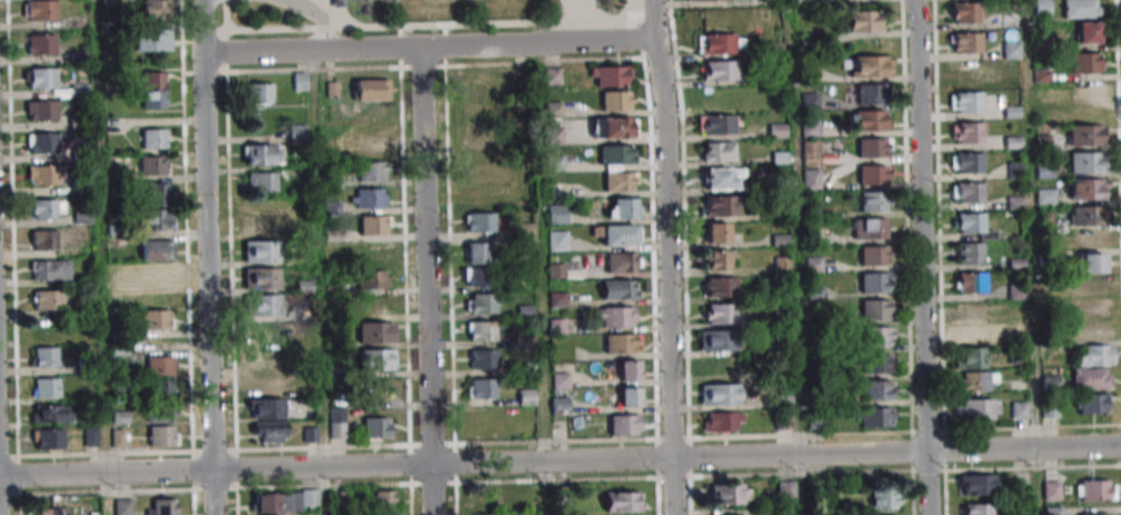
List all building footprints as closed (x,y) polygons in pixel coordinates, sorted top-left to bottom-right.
[(167,0),(141,0),(141,19),(167,19),(167,0)] [(1099,18),(1099,0),(1063,0),(1063,18),(1099,18)] [(23,21),(58,21),(58,1),(23,1),(23,21)] [(950,23),(979,23),(979,3),(950,3),(950,23)] [(848,11),(848,32),(881,32),(881,11),(848,11)] [(1077,43),(1099,43),(1099,22),(1077,22),(1077,43)] [(135,52),(169,52),(169,30),(135,30),(135,52)] [(980,33),(949,33),(949,53),(980,53),(980,33)] [(56,35),(28,35),(28,55),(56,55),(56,35)] [(697,35),(697,53),(742,53),(742,35),(697,35)] [(1070,53),(1070,73),(1102,73),(1102,53),(1070,53)] [(852,76),(890,76),(890,56),(852,56),(852,76)] [(701,61),(701,80),(736,80),(736,61),(701,61)] [(981,62),(949,62),(949,82),(981,82),(981,62)] [(590,87),(630,86),(630,66),(590,67),(590,87)] [(58,68),(28,68),(28,88),(58,88),(58,68)] [(164,109),(164,72),(141,72),(141,109),(164,109)] [(294,73),(294,90),(308,90),(308,73),(294,73)] [(389,101),(389,80),(355,80),(355,101),(389,101)] [(248,103),(273,103),(273,83),(248,83),(248,103)] [(1069,103),(1100,103),(1100,83),(1069,83),(1069,103)] [(885,103),(885,84),(855,84),(855,103),(885,103)] [(630,91),(601,91),(601,110),(630,110),(630,91)] [(982,112),(982,92),(949,92),(949,112),(982,112)] [(25,121),(58,121),(58,101),(25,101),(25,121)] [(560,144),(560,103),(546,103),(546,144),(560,144)] [(491,105),(464,105),(464,125),(491,125),(491,105)] [(887,111),(849,111),(849,131),(887,131),(887,111)] [(698,134),(735,134),(735,115),(698,115),(698,134)] [(636,138),(636,117),(592,117),(592,138),(636,138)] [(951,122),(951,143),(982,143),(982,122),(951,122)] [(305,125),(290,125),(290,141),(305,141),(305,125)] [(1103,125),(1068,125),(1068,145),(1103,145),(1103,125)] [(166,129),(141,129),(141,149),(166,149),(166,129)] [(464,152),(493,152),(493,132),(464,132),(464,152)] [(58,134),(26,134),(26,153),(58,153),(58,134)] [(889,139),(857,139),(857,157),(889,157),(889,139)] [(702,161),(733,161),(733,142),(702,142),(702,161)] [(817,142),(802,142),(802,164),(817,164),(817,142)] [(284,165),(284,144),(244,144),(244,165),(284,165)] [(599,164),(634,164),(634,145),(599,145),(599,164)] [(950,172),(983,172),(983,153),(950,153),(950,172)] [(1069,172),(1103,172),(1103,153),(1069,153),(1069,172)] [(140,175),(167,175),(167,156),(140,156),(140,175)] [(359,181),(385,181),(385,162),(359,162),(359,181)] [(889,165),(858,165),(858,184),(889,184),(889,165)] [(27,185),(61,185),(61,166),(27,166),(27,185)] [(699,168),(699,189),(743,189),(743,168),(699,168)] [(804,188),(817,188),(817,171),(804,171),(804,188)] [(248,192),(277,192),(277,172),(248,172),(248,192)] [(636,172),(604,172),(604,191),(636,191),(636,172)] [(1106,180),(1069,180),(1069,199),(1106,199),(1106,180)] [(983,202),(983,182),(951,182),(951,202),(983,202)] [(147,184),(147,205),(168,205),(168,184),(147,184)] [(385,189),(351,189),(351,208),(385,208),(385,189)] [(1053,190),(1039,190),(1039,202),(1053,202),(1053,190)] [(860,212),(886,212),(886,192),(860,192),(860,212)] [(737,196),(701,196),(701,216),(737,216),(737,196)] [(640,218),(639,198),(607,198),(607,218),(640,218)] [(64,200),(31,200),(31,219),(64,219),(64,200)] [(566,224),(566,204),(548,204),(547,224),(566,224)] [(1070,225),(1105,225),(1105,206),(1070,206),(1070,225)] [(171,230),(171,209),(140,209),(140,230),(171,230)] [(494,213),(464,213),(464,232),(494,232),(494,213)] [(994,236),(994,230),(984,230),(984,213),(956,213),(956,236),(994,236)] [(247,234),(271,234),(271,215),(247,215),(247,234)] [(387,216),(360,216),(360,235),(387,235),(387,216)] [(853,238),(886,238),(886,219),(853,219),(853,238)] [(728,223),(706,223),(706,243),(728,243),(728,223)] [(601,245),(640,245),(640,225),(601,225),(601,245)] [(1071,230),(1071,249),(1108,249),(1108,230),(1071,230)] [(57,250),(57,231),(32,231),(32,250),(57,250)] [(548,251),(567,251),(567,231),(548,231),(548,251)] [(141,240),(141,260),(174,260),(174,240),(141,240)] [(244,262),(280,262),(280,241),(244,241),(244,262)] [(388,243),(365,243),(365,262),(388,262),(388,243)] [(488,243),(465,243),(465,264),(488,264),(488,243)] [(958,262),(984,262),(984,244),(958,244),(958,262)] [(860,265),(890,265),(890,246),(860,246),(860,265)] [(704,251),(704,270),(728,270),(728,251),(704,251)] [(606,273),(638,273),(638,253),(606,253),(606,273)] [(1107,273),(1107,254),(1074,254),(1074,273),(1107,273)] [(69,280),(69,261),(30,261),(30,280),(69,280)] [(170,284),(170,264),(140,264),(140,284),(170,284)] [(464,267),(464,286),(487,286),(487,267),(464,267)] [(244,289),(278,289),(278,269),(244,269),(244,289)] [(388,289),(388,271),(358,271),(358,289),(388,289)] [(860,293),(892,293),(892,273),(860,273),(860,293)] [(985,273),(957,273),(957,292),(985,292),(985,273)] [(1072,297),(1109,297),(1109,275),(1072,275),(1072,297)] [(736,278),(704,278),(704,296),(736,296),(736,278)] [(637,299),(637,280),(601,280),(601,299),(637,299)] [(63,309),(63,291),(33,291),(33,309),(63,309)] [(496,294),(466,294),(466,313),(496,313),(496,294)] [(279,315),(279,295),(246,295),(246,315),(279,315)] [(362,296),(362,315),(389,315),(389,296),(362,296)] [(1073,341),(1111,341),(1111,299),(1073,299),(1073,341)] [(892,300),(861,300),(861,319),(892,319),(892,300)] [(954,322),(988,322),(988,302),(954,302),(954,322)] [(736,324),(736,304),(704,304),(704,324),(736,324)] [(596,327),(634,327),(634,307),(596,307),(596,327)] [(171,310),(141,310),(141,329),(171,329),(171,310)] [(57,339),(57,319),(35,319),(35,339),(57,339)] [(495,321),(467,321),(467,341),(495,341),(495,321)] [(284,323),(252,323),(252,343),(284,343),(284,323)] [(359,343),(394,343),(394,323),(359,323),(359,343)] [(989,345),(989,325),(954,325),(954,345),(989,345)] [(893,327),(864,327),(864,346),(893,346),(893,327)] [(699,350),(733,350),(733,330),(699,330),(699,350)] [(605,352),(640,352),(640,334),(605,334),(605,352)] [(1113,345),(1075,345),(1075,366),(1113,366),(1113,345)] [(33,348),(33,367),(58,367),(58,348),(33,348)] [(251,370),(279,370),(279,349),(251,349),(251,370)] [(394,370),(394,349),(360,349),(360,370),(394,370)] [(986,368),(986,349),(955,349),(955,368),(986,368)] [(470,369),(496,369),(496,350),(470,350),(470,369)] [(892,374),(892,354),(864,354),(864,374),(892,374)] [(175,357),(146,357),(146,375),(175,375),(175,357)] [(638,380),(638,361),(619,361),(619,380),(638,380)] [(1111,389),(1111,368),(1072,368),(1072,389),(1111,389)] [(960,391),(991,391),(991,383),(996,383),(996,373),(960,373),(960,391)] [(61,397),(61,378),(34,378),(34,397),(61,397)] [(252,398),(252,422),(256,422),(256,443),(284,443),(284,378),(251,378),(252,398)] [(496,398),(496,379),(467,379),(467,398),(496,398)] [(174,380),(148,380),(148,398),(174,398),(174,380)] [(865,400),(892,400),(892,381),(865,381),(865,400)] [(701,384),(701,405),(738,405),(738,384),(701,384)] [(620,407),(641,407),(641,388),(620,388),(620,407)] [(1078,394),(1078,413),(1110,413),(1110,394),(1078,394)] [(960,419),(998,419),(998,399),(960,399),(960,419)] [(1028,402),(1011,402),(1011,418),(1028,418),(1028,402)] [(1056,416),(1056,403),(1044,403),(1044,416),(1056,416)] [(178,404),(147,404),(147,423),(178,423),(178,404)] [(36,423),(71,423),(71,406),(36,406),(36,423)] [(893,408),(857,408),(857,427),(893,427),(893,408)] [(742,412),(703,412),(703,432),(742,432),(742,412)] [(609,415),(609,435),(640,435),(640,415),(609,415)] [(363,437),(390,437),(390,418),(363,418),(363,437)] [(177,446),(177,427),(148,427),(148,446),(177,446)] [(32,449),(64,449),(64,430),(32,430),(32,449)] [(122,445),(122,430),(112,430),(112,445),(122,445)] [(994,475),(960,475),(960,495),(994,495),(994,475)] [(1114,480),(1076,480),(1076,500),(1114,500),(1114,480)] [(795,482),(779,482),(779,497),(795,497),(795,482)] [(1044,499),(1059,499),(1059,484),(1044,484),(1044,499)] [(744,504),(744,485),(711,485),(711,504),(744,504)] [(898,509),(898,489),(871,489),(871,509),(898,509)] [(395,491),(374,491),(374,509),(395,509),(395,491)] [(300,513),(299,492),(254,493),(255,513),(300,513)] [(304,502),(317,502),(317,492),(304,492),(304,502)] [(642,492),(606,492),(606,511),(642,511),(642,492)] [(115,499),(115,514),(132,514),(132,499),(115,499)] [(147,499),(147,514),(176,514),(176,499),(147,499)] [(964,514),(993,514),(993,504),(964,504),(964,514)]
